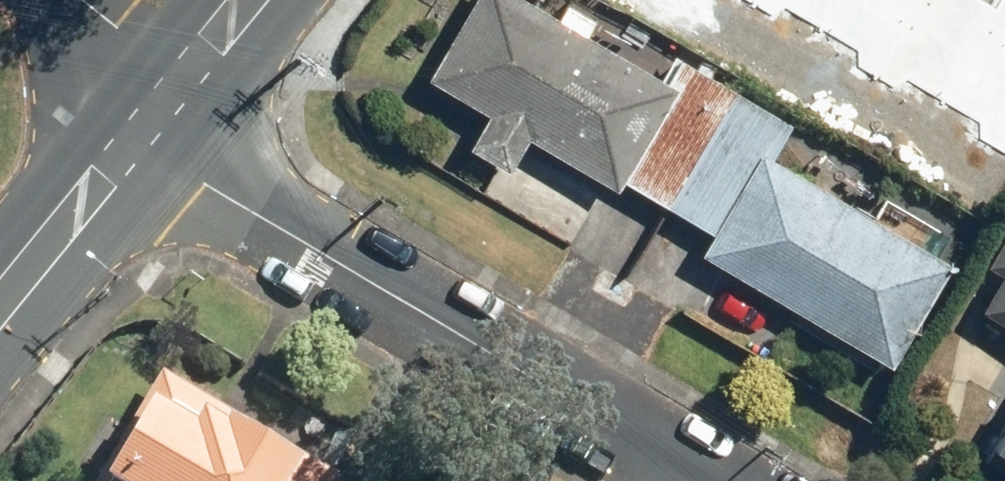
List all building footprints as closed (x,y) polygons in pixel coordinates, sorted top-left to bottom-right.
[(548,0),(474,0),(435,69),(494,107),(477,142),(514,164),(535,132),(622,183),(627,175),(669,201),(740,83),(676,49),(668,69),(548,0)] [(1004,146),(1004,0),(751,0),(1004,146)] [(775,149),(798,118),(740,83),(669,201),(719,227),(710,247),(901,357),(960,255),(775,149)] [(996,256),(1004,262),(1004,240),(996,256)] [(990,300),(1004,309),(1004,273),(990,300)] [(300,478),(157,393),(104,480),(298,480),(300,478)] [(996,454),(1004,459),(1004,437),(996,454)]
